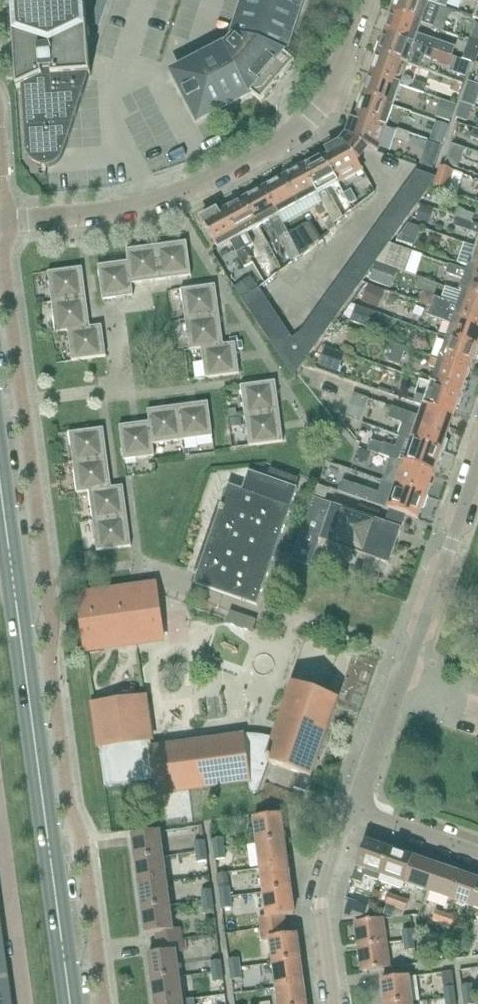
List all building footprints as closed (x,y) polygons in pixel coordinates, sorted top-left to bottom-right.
[(18,92),(23,90),(27,153),(27,155),(28,157),(29,159),(29,160),(31,163),(31,164),(33,165),(35,167),(37,168),(40,169),(42,170),(44,170),(46,170),(49,170),(51,169),(54,169),(56,168),(57,167),(59,165),(61,163),(63,161),(65,157),(90,77),(91,77),(88,40),(97,40),(107,8),(102,6),(95,27),(88,27),(86,0),(12,0),(18,92)] [(284,55),(302,0),(247,0),(235,39),(229,37),(224,43),(226,48),(175,75),(177,78),(173,80),(181,93),(184,92),(190,105),(187,106),(194,120),(197,118),(199,121),(250,95),(261,104),(265,100),(268,102),(274,94),(272,92),(285,77),(287,79),(294,71),(292,69),(296,65),(284,55)] [(430,3),(422,0),(396,0),(395,3),(393,3),(390,12),(422,23),(434,27),(441,7),(430,3)] [(453,57),(456,48),(418,35),(422,23),(390,12),(387,22),(389,22),(385,33),(415,44),(453,57)] [(408,65),(415,44),(385,33),(381,45),(379,44),(376,54),(408,65)] [(477,59),(477,42),(470,40),(463,60),(471,63),(476,65),(477,61),(477,59)] [(401,86),(408,65),(376,54),(372,63),(374,64),(370,75),(401,86)] [(471,63),(463,60),(455,58),(450,71),(466,77),(471,63)] [(394,106),(401,86),(370,75),(366,86),(365,86),(361,95),(394,106)] [(424,94),(427,86),(415,82),(413,90),(424,94)] [(462,104),(473,108),(475,108),(477,99),(477,86),(469,83),(462,104)] [(387,127),(394,106),(361,95),(358,105),(360,105),(356,116),(387,127)] [(451,123),(457,105),(442,100),(436,118),(451,123)] [(468,123),(473,108),(462,104),(457,119),(468,123)] [(378,153),(387,127),(356,116),(354,123),(352,122),(348,133),(347,133),(346,135),(361,147),(371,150),(378,153)] [(407,143),(410,135),(398,131),(396,139),(407,143)] [(366,156),(371,150),(361,147),(346,135),(343,138),(338,144),(338,145),(328,151),(329,153),(323,156),(322,154),(338,184),(362,171),(359,165),(366,156)] [(462,169),(468,151),(452,145),(446,164),(462,169)] [(327,189),(338,184),(322,154),(313,159),(314,160),(303,167),(318,194),(324,206),(330,217),(335,225),(343,218),(327,189)] [(298,205),(318,194),(303,167),(292,173),(291,171),(282,176),(298,205)] [(440,191),(448,171),(440,168),(436,179),(435,182),(433,188),(440,191)] [(447,193),(454,173),(448,171),(440,191),(447,193)] [(436,179),(417,172),(410,182),(430,189),(435,182),(436,179)] [(278,216),(298,205),(282,176),(273,180),(274,182),(263,188),(278,216)] [(430,189),(410,182),(403,192),(423,199),(430,189)] [(278,216),(263,188),(252,194),(251,193),(242,197),(258,227),(269,221),(292,262),(301,257),(278,216)] [(350,206),(358,202),(352,191),(344,195),(350,206)] [(415,209),(423,199),(403,192),(395,203),(415,209)] [(246,234),(258,227),(242,197),(233,202),(235,204),(223,211),(252,263),(265,285),(278,275),(266,255),(259,259),(246,234)] [(415,209),(395,203),(388,213),(408,219),(415,209)] [(323,221),(330,217),(324,206),(317,210),(323,221)] [(472,224),(475,215),(459,210),(456,219),(472,224)] [(244,267),(252,263),(223,211),(218,214),(217,212),(202,220),(218,249),(230,242),(244,267)] [(408,219),(388,213),(381,223),(401,229),(408,219)] [(472,224),(456,219),(456,218),(453,226),(477,234),(477,226),(472,224)] [(401,229),(381,223),(374,233),(394,239),(401,229)] [(416,245),(421,230),(409,225),(398,239),(416,245)] [(311,231),(293,242),(301,255),(317,242),(311,231)] [(386,249),(394,239),(374,233),(366,243),(386,249)] [(161,281),(192,277),(187,242),(157,246),(161,281)] [(386,249),(366,243),(359,253),(379,259),(386,249)] [(131,284),(132,284),(161,281),(157,246),(126,250),(127,252),(128,262),(129,262),(131,284)] [(405,273),(412,253),(393,246),(386,267),(405,273)] [(476,248),(472,260),(465,257),(462,266),(469,268),(477,271),(477,249),(476,248)] [(372,270),(376,263),(379,259),(359,253),(352,263),(372,270)] [(132,284),(131,284),(129,262),(128,262),(98,266),(103,301),(134,296),(132,284)] [(365,280),(372,270),(352,263),(345,273),(365,280)] [(392,290),(399,271),(377,264),(371,282),(392,290)] [(468,272),(449,266),(446,275),(465,281),(460,294),(463,295),(463,294),(477,299),(477,276),(468,272)] [(52,303),(87,298),(83,268),(48,272),(52,303)] [(357,290),(365,280),(345,273),(337,283),(357,290)] [(242,300),(259,289),(251,277),(234,288),(242,300)] [(350,300),(357,290),(337,283),(330,293),(350,300)] [(220,316),(217,298),(216,285),(181,290),(185,320),(220,316)] [(259,289),(242,300),(248,310),(266,299),(259,289)] [(350,300),(330,293),(323,303),(343,310),(350,300)] [(368,310),(372,298),(360,294),(353,304),(368,310)] [(463,294),(463,295),(459,306),(435,298),(432,308),(477,324),(477,299),(463,294)] [(91,328),(90,328),(87,298),(52,303),(56,333),(68,332),(68,331),(91,328)] [(272,309),(266,299),(248,310),(255,320),(272,309)] [(343,310),(323,303),(316,313),(336,320),(343,310)] [(369,328),(375,313),(352,305),(343,318),(351,321),(351,322),(369,328)] [(432,308),(429,317),(452,325),(448,339),(477,350),(477,324),(432,308)] [(279,319),(272,309),(255,320),(262,330),(279,319)] [(336,320),(316,313),(308,323),(329,330),(336,320)] [(224,345),(221,326),(220,316),(185,320),(190,351),(201,349),(201,348),(224,345)] [(286,329),(279,319),(262,330),(268,340),(286,329)] [(329,330),(308,323),(301,333),(321,340),(329,330)] [(72,362),(106,357),(102,326),(90,328),(91,328),(68,331),(68,332),(72,362)] [(292,339),(286,329),(268,340),(275,350),(292,339)] [(477,353),(477,350),(448,339),(440,362),(469,372),(473,360),(475,361),(477,353)] [(240,374),(236,346),(236,343),(224,345),(201,348),(201,349),(205,379),(240,374)] [(400,366),(405,350),(394,346),(389,362),(400,366)] [(339,373),(345,355),(326,348),(319,366),(339,373)] [(465,384),(469,372),(440,362),(432,385),(463,395),(467,384),(465,384)] [(280,412),(277,394),(276,382),(241,386),(245,416),(280,412)] [(460,406),(463,395),(432,385),(424,407),(452,417),(452,418),(453,418),(457,406),(460,406)] [(357,421),(366,398),(354,394),(346,417),(357,421)] [(183,441),(213,437),(208,403),(196,404),(189,405),(178,407),(183,441)] [(153,445),(183,441),(178,407),(167,408),(159,409),(148,411),(149,423),(150,422),(153,445)] [(452,418),(452,417),(424,407),(420,418),(392,408),(388,419),(417,429),(412,442),(444,453),(448,442),(445,441),(453,418),(452,418)] [(282,429),(280,414),(280,412),(245,416),(249,447),(284,442),(282,429)] [(153,445),(150,422),(149,423),(141,424),(132,425),(120,426),(124,461),(155,457),(153,445)] [(73,463),(108,459),(104,429),(69,433),(73,463)] [(444,453),(412,442),(400,438),(396,448),(384,444),(380,456),(381,456),(391,460),(434,474),(438,463),(440,464),(444,453)] [(112,489),(112,488),(108,459),(73,463),(77,494),(89,492),(112,489)] [(391,460),(383,481),(397,486),(397,487),(428,498),(432,487),(430,486),(434,474),(391,460)] [(213,531),(195,584),(257,606),(261,596),(264,585),(298,489),(295,489),(299,479),(273,470),(269,479),(249,473),(243,491),(229,486),(222,506),(221,506),(219,511),(220,511),(216,522),(216,523),(221,524),(218,533),(213,531)] [(343,481),(339,493),(343,494),(389,510),(406,516),(407,516),(418,520),(422,509),(424,510),(428,498),(397,487),(383,483),(380,493),(343,481)] [(93,521),(128,517),(124,486),(112,488),(112,489),(89,492),(93,521)] [(314,498),(292,560),(311,567),(320,541),(390,565),(406,516),(389,510),(385,521),(378,519),(352,510),(324,501),(328,489),(318,486),(314,498)] [(129,548),(132,547),(128,517),(93,521),(97,552),(129,548)] [(85,645),(162,635),(158,601),(156,585),(78,596),(85,645)] [(295,791),(305,794),(337,701),(294,686),(275,744),(270,742),(263,740),(255,739),(250,739),(245,740),(244,738),(152,749),(145,703),(94,710),(105,789),(155,782),(157,795),(249,784),(251,791),(252,793),(254,793),(256,793),(257,792),(258,790),(268,763),(301,775),(295,791)] [(258,845),(284,841),(281,816),(254,819),(258,845)] [(136,861),(163,858),(159,832),(133,836),(136,861)] [(224,850),(224,849),(223,839),(213,841),(214,851),(224,850)] [(261,869),(287,866),(284,841),(258,845),(261,869)] [(196,853),(206,852),(205,842),(195,843),(196,853)] [(379,882),(381,877),(390,851),(366,842),(363,848),(352,881),(362,885),(365,877),(379,882)] [(216,861),(225,860),(224,850),(214,851),(216,861)] [(402,890),(404,885),(413,859),(390,851),(381,877),(379,882),(402,890)] [(198,864),(208,862),(206,852),(196,853),(198,864)] [(139,885),(166,882),(163,858),(136,861),(139,885)] [(427,893),(436,867),(413,859),(404,885),(427,893)] [(264,894),(291,890),(287,866),(261,869),(264,894)] [(451,901),(460,875),(436,867),(427,893),(451,901)] [(181,883),(201,881),(201,869),(180,870),(181,883)] [(477,896),(477,881),(460,875),(451,901),(474,909),(477,896)] [(143,910),(169,907),(166,882),(139,885),(143,910)] [(221,900),(231,899),(229,888),(219,889),(221,900)] [(268,919),(284,917),(294,915),(291,890),(264,894),(267,918),(268,919)] [(203,903),(213,901),(211,891),(201,892),(203,903)] [(395,909),(399,899),(389,896),(386,905),(395,909)] [(231,899),(221,900),(222,910),(232,908),(231,899)] [(367,917),(370,908),(346,899),(344,920),(367,917)] [(399,899),(395,909),(405,912),(409,903),(399,899)] [(213,901),(203,903),(204,912),(214,911),(213,901)] [(173,932),(172,931),(169,907),(143,910),(146,935),(156,934),(173,932)] [(442,925),(446,915),(436,912),(432,922),(442,925)] [(446,915),(442,925),(452,928),(455,919),(446,915)] [(262,930),(285,927),(284,917),(268,919),(267,918),(260,919),(262,930)] [(386,944),(382,920),(382,919),(356,923),(359,948),(386,944)] [(270,939),(286,937),(285,927),(262,930),(263,941),(270,940),(270,939)] [(158,944),(181,940),(180,930),(172,931),(173,932),(156,934),(158,944)] [(404,942),(413,941),(412,930),(403,932),(404,942)] [(0,934),(0,1003),(10,1003),(0,934)] [(274,965),(300,961),(297,936),(286,937),(270,939),(270,940),(274,965)] [(183,953),(181,941),(181,940),(158,944),(159,954),(175,952),(175,954),(183,953)] [(413,941),(404,942),(405,952),(415,951),(413,941)] [(362,972),(389,969),(386,944),(359,948),(362,972)] [(179,977),(175,954),(175,952),(159,954),(149,955),(152,981),(179,977)] [(249,957),(249,975),(272,975),(272,957),(249,957)] [(230,970),(240,969),(239,959),(229,960),(230,970)] [(212,972),(222,971),(221,961),(211,963),(212,972)] [(277,989),(303,986),(300,961),(274,965),(277,989)] [(240,969),(230,970),(232,981),(241,979),(240,969)] [(222,971),(212,972),(213,983),(224,982),(222,971)] [(444,989),(454,988),(452,973),(442,974),(444,989)] [(182,1002),(179,977),(152,981),(155,1003),(167,1003),(182,1002)] [(412,1003),(408,978),(382,981),(385,1003),(407,1003),(412,1003)] [(303,986),(277,989),(279,1003),(306,1003),(303,986)] [(463,997),(473,995),(472,986),(462,987),(463,997)] [(445,999),(455,998),(454,988),(444,989),(445,999)] [(193,991),(194,1000),(216,1000),(216,991),(193,991)] [(263,994),(263,1003),(277,1003),(276,993),(263,994)] [(463,997),(464,1003),(474,1003),(473,995),(463,997)]
